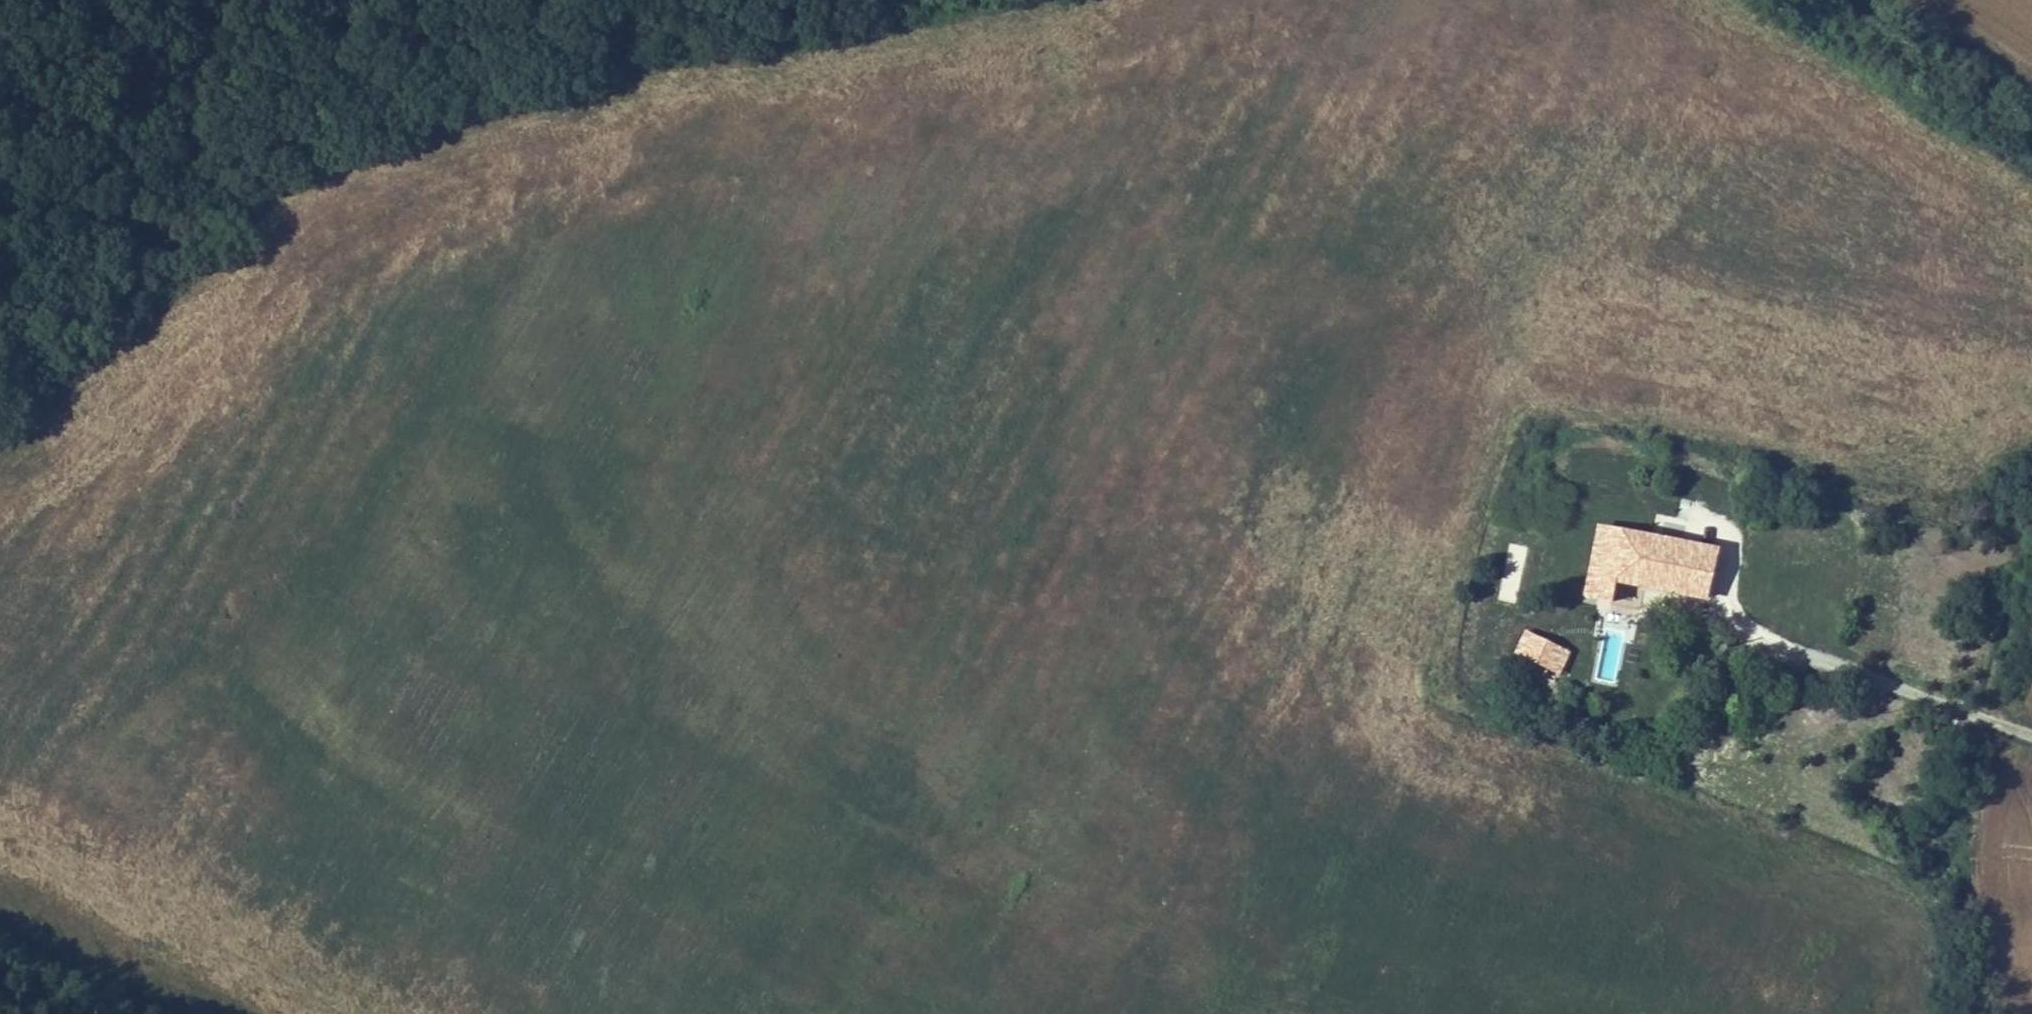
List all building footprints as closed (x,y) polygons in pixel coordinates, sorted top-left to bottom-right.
[(1615,598),(1627,545),(1600,539),(1589,593),(1615,598)] [(1714,616),(1725,566),(1627,545),(1615,598),(1589,593),(1585,609),(1639,621),(1643,601),(1714,616)] [(1539,634),(1525,655),(1548,670),(1562,649),(1539,634)] [(1607,662),(1565,651),(1558,676),(1587,684),(1584,697),(1597,701),(1607,662)]
